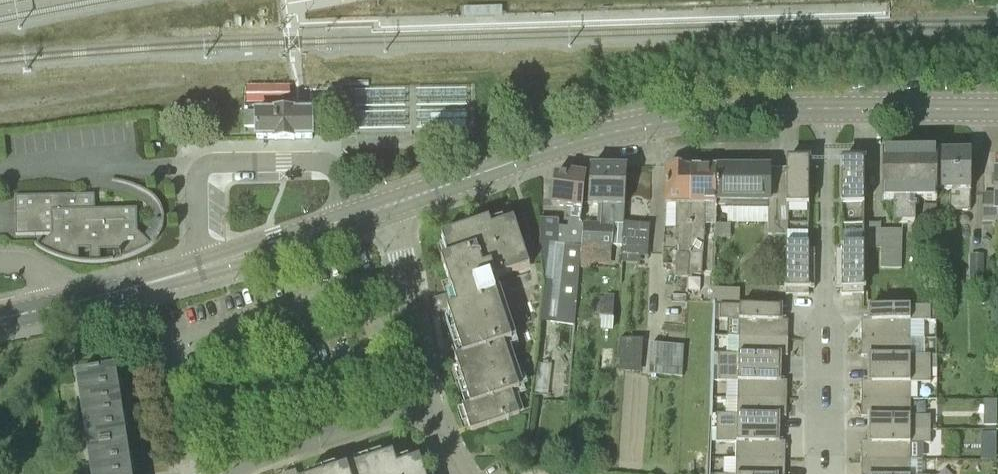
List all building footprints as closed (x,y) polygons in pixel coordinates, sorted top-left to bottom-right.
[(421,85),(424,127),(473,124),(470,81),(421,85)] [(251,86),(251,104),(295,103),(294,85),(251,86)] [(257,111),(257,139),(312,139),(312,110),(294,110),(294,104),(270,104),(270,111),(257,111)] [(894,223),(909,223),(909,153),(882,153),(882,202),(894,202),(894,223)] [(915,202),(936,202),(936,192),(936,153),(909,153),(909,223),(915,223),(915,202)] [(971,153),(936,153),(936,192),(950,192),(950,210),(971,210),(971,153)] [(809,205),(809,161),(787,161),(787,205),(809,205)] [(864,205),(864,161),(842,161),(842,205),(864,205)] [(582,228),(580,257),(591,258),(592,246),(622,247),(628,168),(591,167),(588,207),(593,208),(592,214),(583,213),(586,174),(585,178),(580,223),(582,228)] [(690,204),(690,168),(665,168),(665,204),(676,204),(676,238),(677,238),(677,252),(677,265),(677,277),(688,277),(688,274),(690,237),(691,204),(690,204)] [(716,207),(717,169),(690,168),(690,204),(691,204),(690,237),(688,274),(701,274),(704,207),(716,207)] [(717,169),(716,207),(768,208),(768,235),(786,235),(786,169),(717,169)] [(995,171),(995,194),(982,194),(982,223),(997,223),(997,171),(995,171)] [(585,178),(586,174),(569,172),(568,176),(554,175),(550,204),(572,208),(571,215),(568,215),(567,227),(558,226),(559,220),(541,219),(539,241),(544,283),(540,321),(575,326),(580,257),(582,228),(580,223),(585,178)] [(155,242),(161,232),(164,219),(162,208),(157,200),(150,194),(137,187),(126,182),(111,179),(111,180),(123,183),(131,186),(141,190),(149,194),(157,204),(160,211),(162,219),(153,219),(143,238),(137,232),(136,209),(94,210),(94,194),(14,196),(15,235),(51,234),(39,247),(35,244),(34,245),(44,252),(55,257),(68,261),(83,263),(98,263),(114,261),(122,259),(133,255),(145,250),(155,242)] [(648,256),(650,221),(625,219),(622,262),(640,263),(641,255),(648,256)] [(492,228),(489,220),(442,236),(449,258),(441,261),(452,294),(442,298),(445,306),(449,304),(451,309),(447,310),(463,355),(455,358),(471,404),(462,407),(471,431),(519,414),(511,392),(519,389),(503,344),(511,341),(490,280),(529,267),(514,221),(492,228)] [(901,269),(902,231),(881,231),(881,224),(865,224),(865,248),(881,249),(880,268),(901,269)] [(809,251),(809,244),(787,244),(786,295),(809,296),(809,289),(815,289),(815,251),(809,251)] [(864,296),(864,244),(842,244),(842,251),(836,251),(836,289),(842,289),(842,296),(864,296)] [(984,280),(985,255),(970,254),(970,280),(984,280)] [(605,295),(604,305),(600,305),(600,318),(613,318),(614,311),(615,296),(605,295)] [(739,338),(788,339),(789,321),(780,321),(781,308),(716,306),(715,320),(740,321),(739,338)] [(861,339),(911,339),(911,322),(931,322),(931,308),(870,308),(870,321),(861,321),(861,339)] [(641,372),(643,340),(620,338),(618,371),(641,372)] [(788,357),(788,339),(739,338),(739,354),(714,354),(714,367),(779,369),(780,356),(788,357)] [(910,356),(911,339),(861,339),(861,357),(870,357),(870,369),(931,369),(937,369),(937,356),(910,356)] [(682,376),(684,347),(651,344),(648,374),(682,376)] [(544,362),(541,391),(552,392),(555,363),(544,362)] [(779,381),(779,369),(714,367),(713,381),(738,382),(738,398),(787,399),(787,382),(779,381)] [(930,383),(931,369),(870,369),(869,382),(861,382),(861,400),(910,400),(910,383),(930,383)] [(77,376),(89,450),(125,444),(120,412),(119,403),(114,370),(77,376)] [(786,417),(787,399),(738,398),(737,415),(717,415),(712,415),(712,428),(778,430),(778,417),(786,417)] [(910,416),(910,400),(861,400),(861,418),(869,418),(869,430),(930,430),(930,417),(910,416)] [(997,425),(997,413),(984,413),(984,425),(997,425)] [(777,442),(778,430),(712,428),(711,442),(737,442),(736,459),(785,460),(786,442),(777,442)] [(861,460),(910,460),(910,444),(930,444),(930,430),(869,430),(869,443),(861,442),(861,460)] [(982,433),(982,442),(997,442),(997,433),(982,433)] [(92,473),(130,473),(125,444),(89,450),(92,473)] [(419,458),(396,466),(392,453),(329,473),(424,473),(419,458)] [(785,460),(736,459),(736,473),(785,473),(785,460)] [(861,460),(861,473),(910,473),(910,460),(861,460)]
